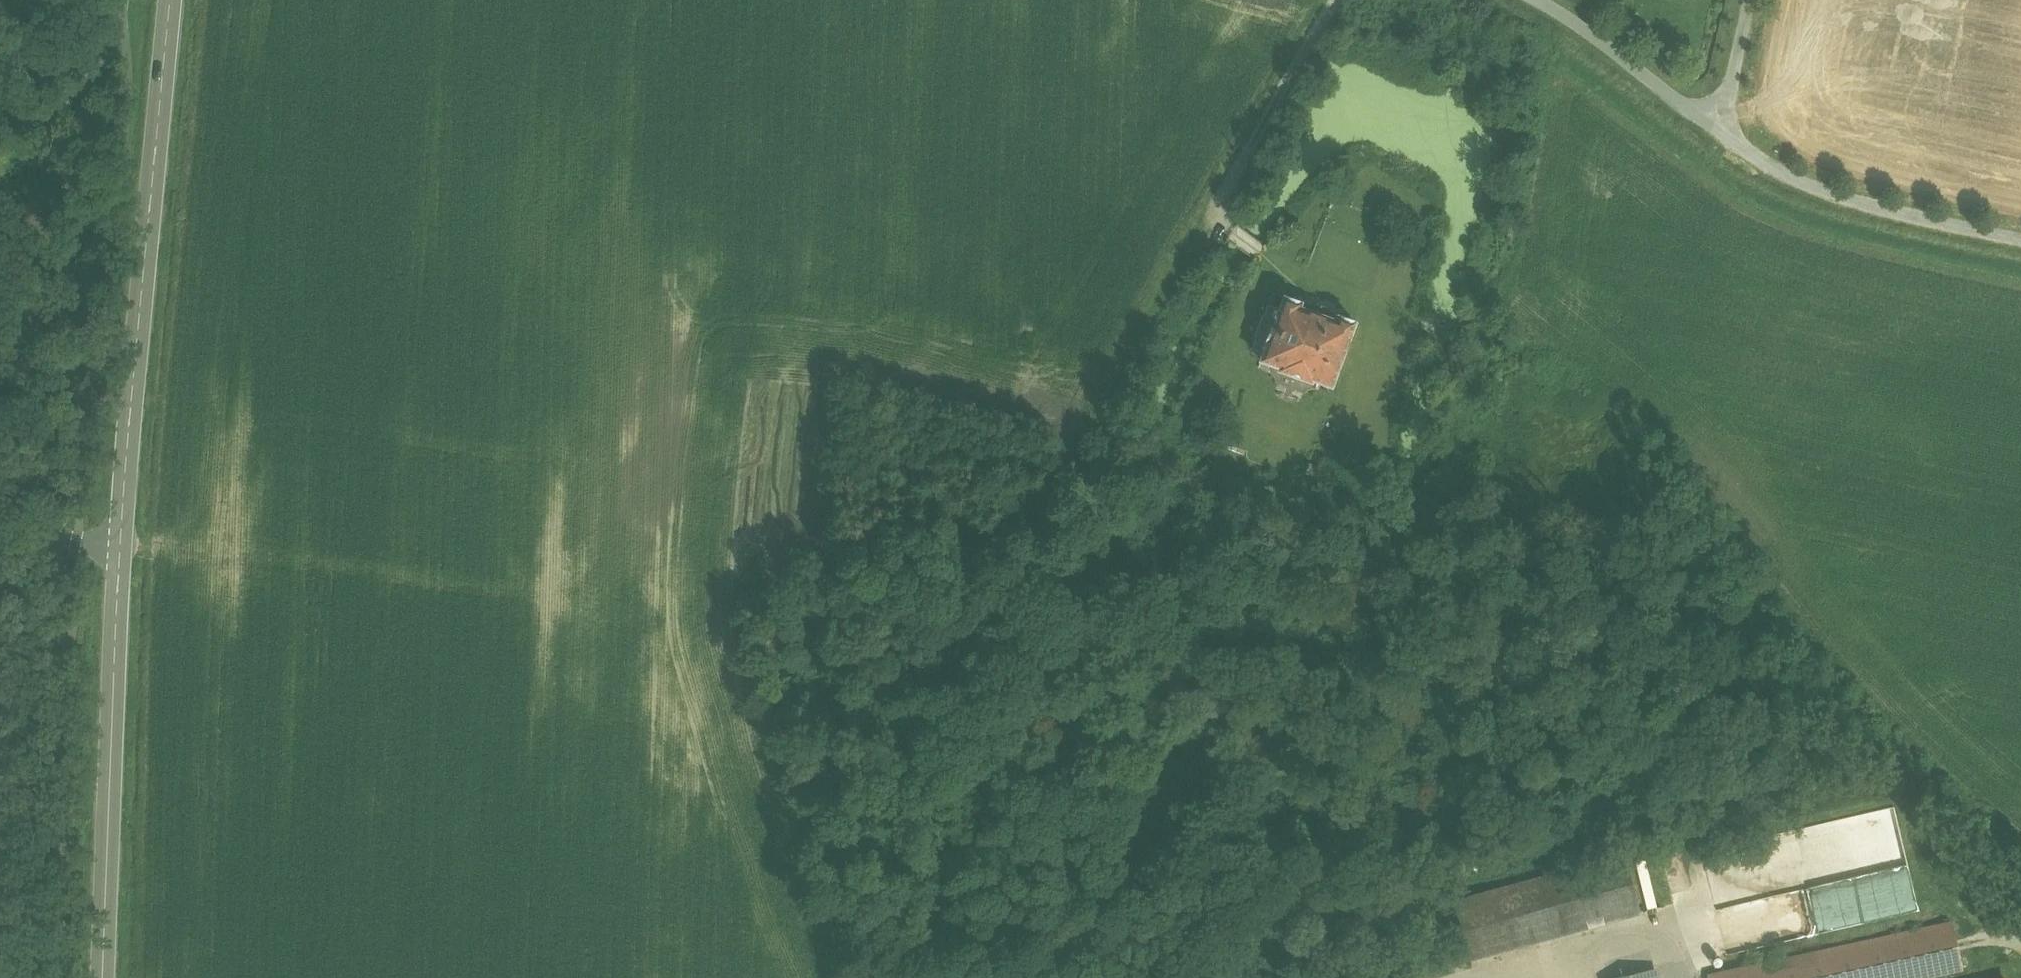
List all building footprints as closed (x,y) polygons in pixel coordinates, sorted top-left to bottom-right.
[(1317,292),(1313,292),(1308,293),(1303,294),(1301,296),(1298,297),(1297,299),(1285,295),(1280,307),(1269,303),(1254,346),(1265,350),(1262,357),(1271,360),(1268,371),(1276,378),(1276,390),(1301,399),(1305,388),(1321,387),(1323,380),(1332,383),(1341,357),(1345,358),(1347,357),(1348,356),(1350,355),(1350,353),(1351,352),(1350,350),(1350,348),(1346,346),(1355,319),(1339,314),(1338,310),(1337,307),(1335,303),(1332,299),(1329,297),(1326,295),(1322,293),(1317,292)] [(1625,854),(1454,901),(1470,959),(1640,913),(1625,854)] [(1953,924),(1710,977),(1927,977),(1963,970),(1953,924)] [(1621,977),(1674,977),(1672,967),(1621,977)]
